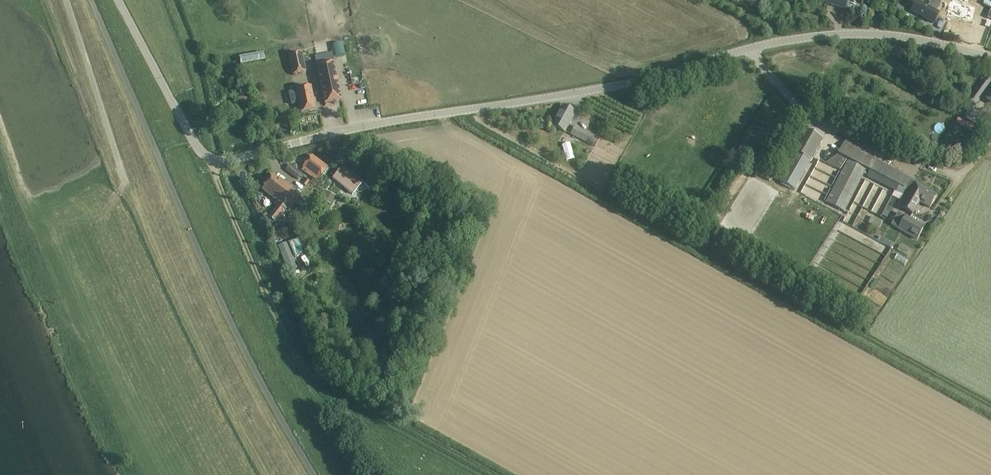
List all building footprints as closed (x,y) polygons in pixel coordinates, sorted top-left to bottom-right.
[(826,5),(846,11),(849,0),(828,0),(826,5)] [(947,15),(971,21),(975,7),(962,3),(962,0),(952,0),(952,1),(950,1),(947,15)] [(932,23),(938,13),(917,1),(911,11),(932,23)] [(307,72),(302,53),(289,56),(293,75),(307,72)] [(344,101),(336,63),(317,67),(325,105),(344,101)] [(987,74),(968,100),(977,105),(990,85),(990,77),(987,74)] [(298,90),(298,91),(291,93),(294,105),(301,103),(303,113),(317,110),(312,87),(298,90)] [(985,115),(961,102),(956,112),(980,125),(985,115)] [(576,113),(564,107),(553,127),(566,134),(576,113)] [(594,136),(574,126),(570,134),(590,144),(594,136)] [(792,151),(795,153),(780,181),(794,190),(822,139),(804,129),(792,151)] [(905,190),(910,192),(915,184),(917,181),(877,160),(878,156),(875,154),(873,157),(844,142),(838,154),(827,163),(840,169),(845,161),(846,159),(848,160),(826,202),(841,210),(844,212),(866,169),(869,171),(866,177),(902,195),(905,190)] [(312,155),(303,167),(319,179),(328,168),(312,155)] [(301,173),(290,164),(285,170),(297,179),(301,173)] [(333,178),(352,194),(363,182),(343,166),(333,178)] [(282,226),(292,214),(292,212),(290,210),(300,196),(273,176),(263,190),(279,203),(268,217),(280,226),(282,226)] [(915,184),(910,192),(901,208),(912,214),(919,202),(929,208),(936,196),(915,184)] [(856,200),(860,202),(866,189),(862,187),(856,200)] [(325,189),(320,198),(332,204),(337,196),(325,189)] [(850,211),(857,215),(862,205),(854,201),(850,211)] [(905,216),(905,217),(898,213),(891,225),(898,229),(897,229),(917,241),(925,227),(905,216)] [(883,222),(872,216),(866,227),(877,233),(883,222)] [(880,235),(878,239),(843,221),(839,229),(888,253),(893,242),(880,235)] [(298,239),(281,244),(289,271),(298,268),(299,272),(308,269),(307,265),(299,267),(297,257),(303,255),(298,239)]
